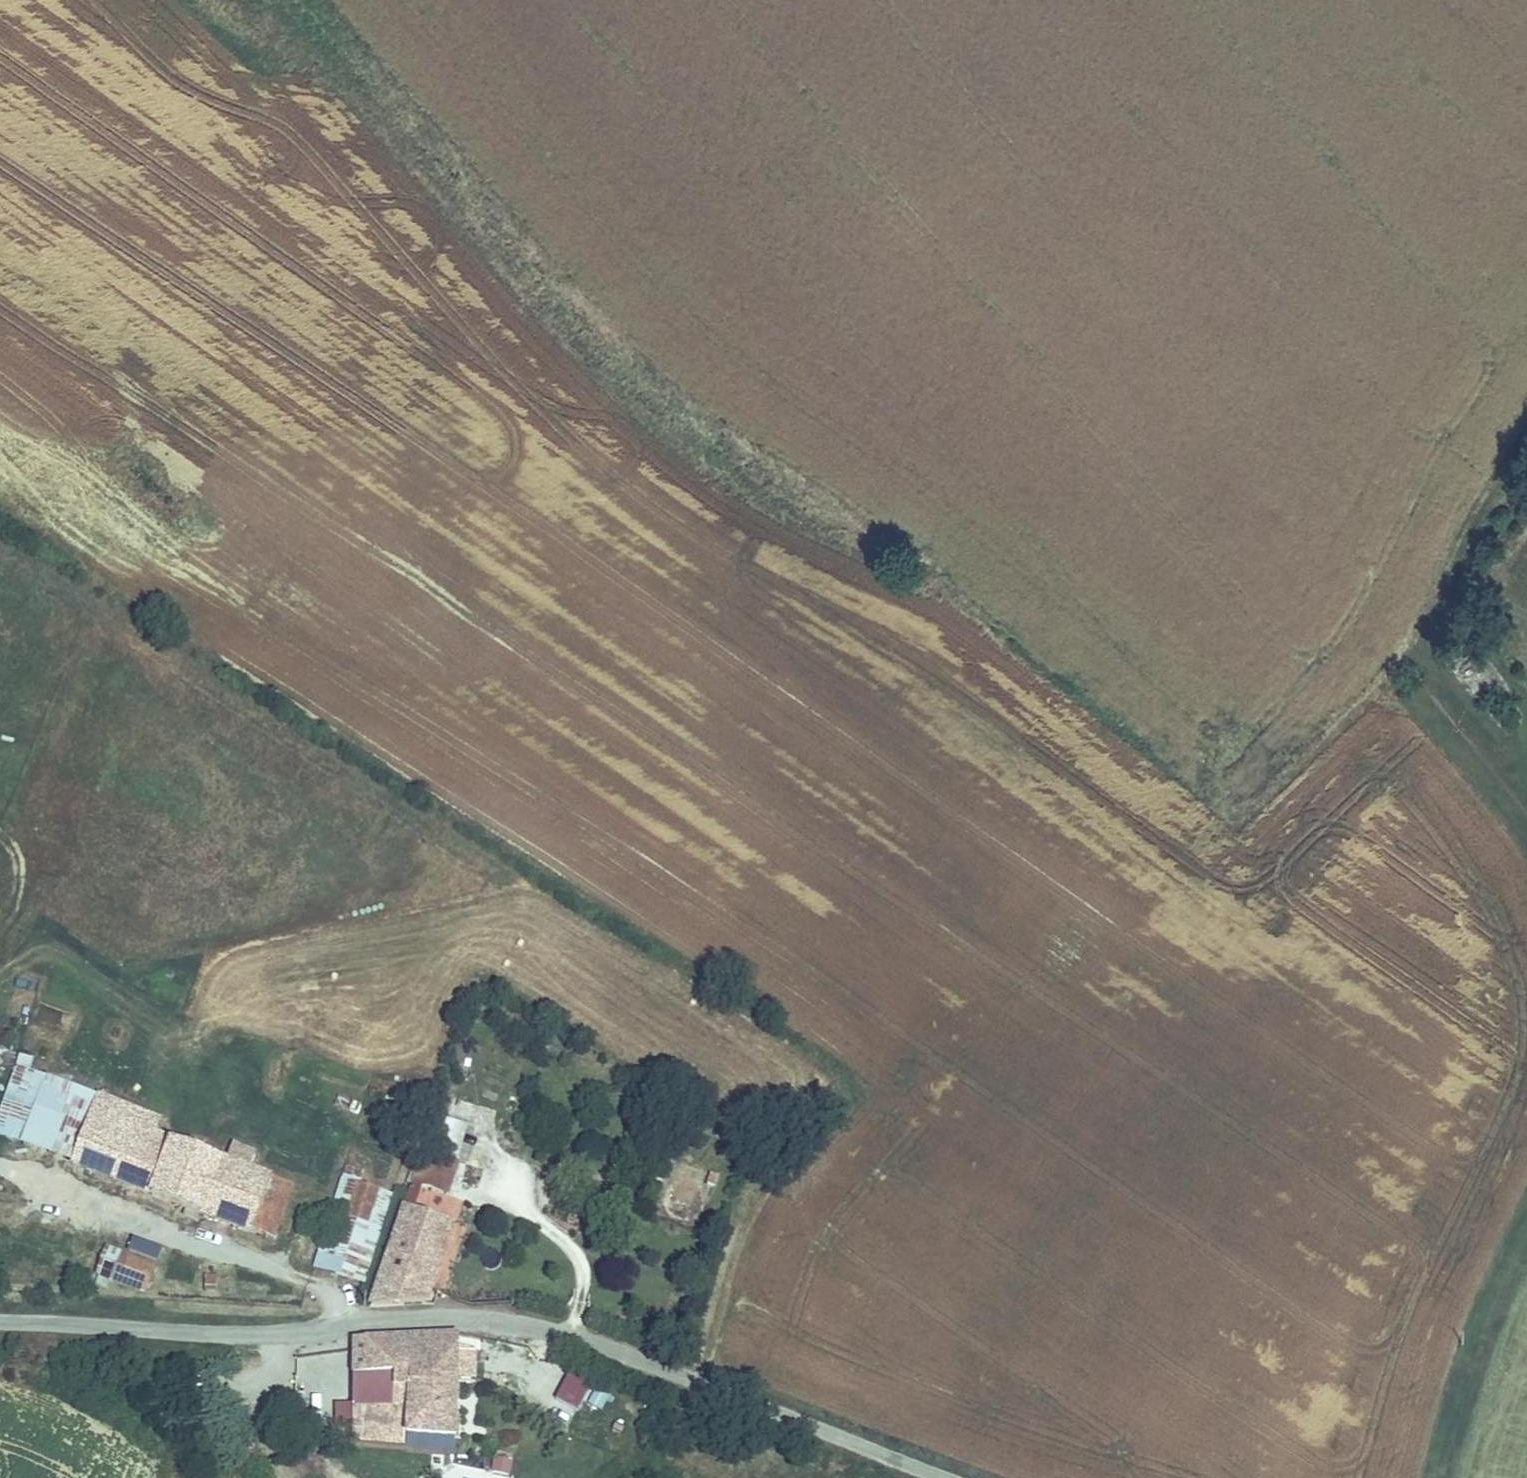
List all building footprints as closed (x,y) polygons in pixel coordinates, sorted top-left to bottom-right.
[(45,1163),(71,1092),(20,1077),(0,1126),(0,1147),(45,1163)] [(71,1092),(45,1163),(72,1172),(88,1128),(98,1102),(71,1092)] [(170,1127),(98,1102),(88,1128),(113,1137),(99,1182),(151,1199),(173,1145),(165,1142),(170,1127)] [(88,1128),(72,1172),(99,1182),(113,1137),(88,1128)] [(283,1187),(173,1145),(151,1199),(264,1242),(283,1187)] [(463,1156),(422,1146),(414,1176),(413,1181),(423,1185),(437,1189),(439,1175),(455,1179),(463,1156)] [(449,1194),(455,1179),(439,1175),(437,1189),(449,1194)] [(423,1185),(413,1181),(405,1201),(417,1205),(423,1185)] [(328,1222),(377,1233),(388,1200),(338,1186),(328,1222)] [(297,1193),(283,1187),(264,1242),(274,1247),(297,1193)] [(370,1314),(424,1307),(450,1226),(402,1209),(370,1314)] [(361,1289),(377,1233),(328,1222),(312,1275),(361,1289)] [(160,1273),(112,1248),(99,1272),(147,1297),(160,1273)] [(461,1387),(462,1340),(397,1344),(396,1381),(396,1390),(461,1387)] [(396,1381),(397,1344),(351,1346),(350,1381),(396,1381)] [(566,1424),(593,1385),(570,1369),(543,1408),(566,1424)] [(460,1447),(461,1387),(396,1390),(396,1381),(350,1381),(351,1440),(407,1442),(460,1447)] [(586,1403),(602,1409),(609,1391),(593,1385),(586,1403)] [(406,1454),(407,1442),(351,1440),(351,1451),(406,1454)] [(508,1472),(512,1452),(494,1448),(490,1468),(508,1472)]
